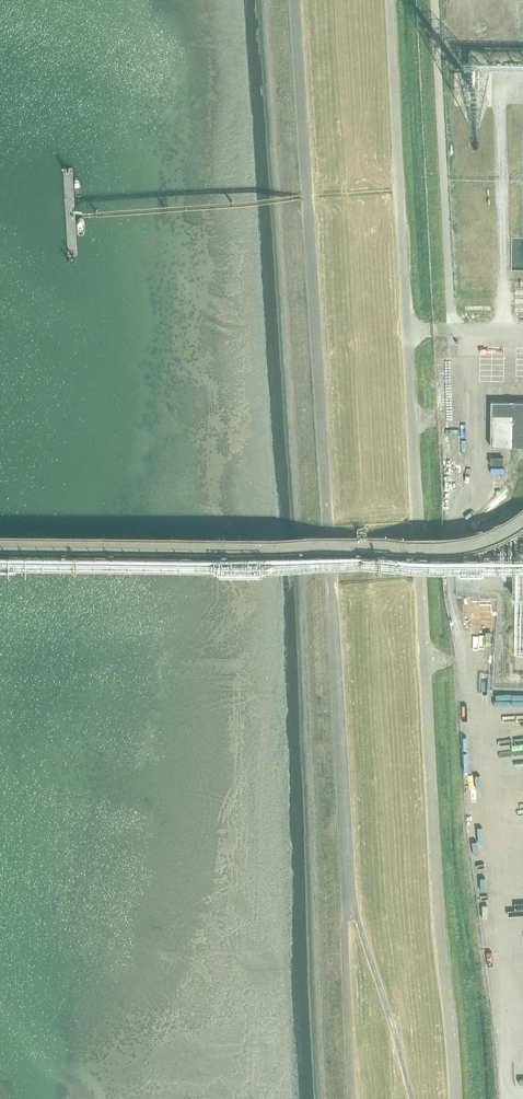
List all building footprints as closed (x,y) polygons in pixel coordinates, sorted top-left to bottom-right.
[(522,446),(522,401),(490,401),(490,446),(522,446)] [(486,627),(486,639),(496,639),(496,627),(486,627)] [(398,850),(398,851),(404,851),(404,841),(392,841),(392,850),(398,850)]
